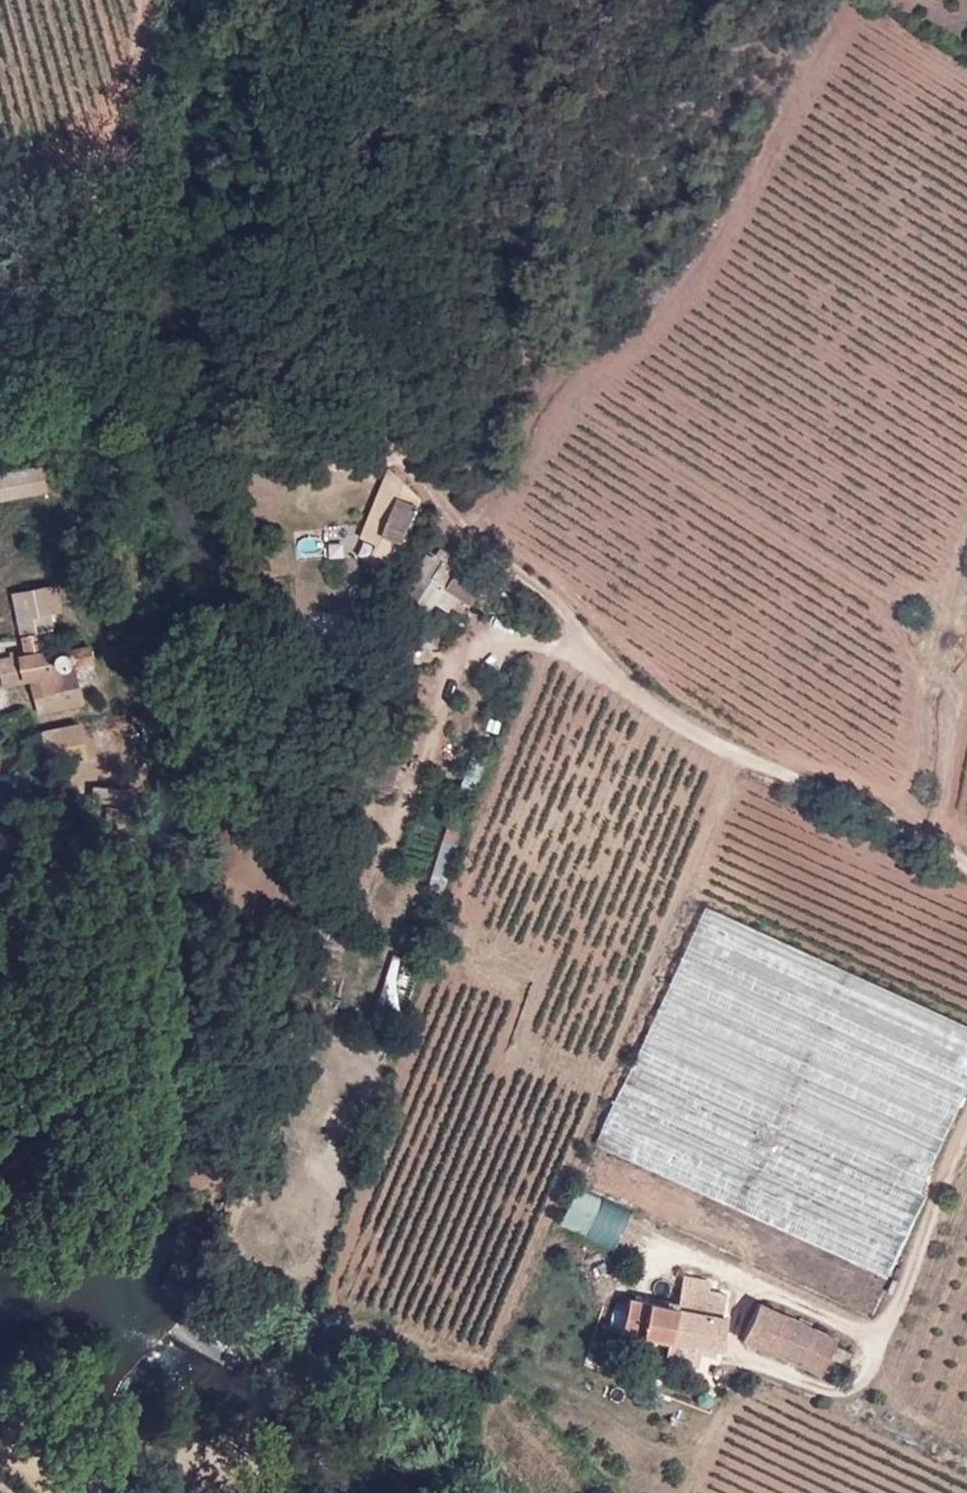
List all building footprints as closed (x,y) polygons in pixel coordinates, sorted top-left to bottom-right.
[(42,464),(0,473),(0,496),(47,486),(42,464)] [(402,543),(420,500),(389,469),(358,539),(364,542),(358,555),(385,563),(394,542),(402,543)] [(434,549),(416,575),(432,585),(436,578),(447,585),(458,593),(451,604),(465,613),(472,602),(476,603),(484,587),(483,581),(471,572),(467,577),(459,571),(468,560),(446,544),(441,552),(434,549)] [(416,575),(409,585),(403,594),(429,612),(447,585),(436,578),(432,585),(416,575)] [(28,649),(23,651),(27,677),(33,676),(41,709),(60,705),(57,687),(81,682),(76,661),(91,658),(88,642),(59,648),(56,626),(66,623),(57,580),(16,589),(28,649)] [(27,677),(23,651),(13,652),(17,678),(27,677)] [(85,700),(81,682),(57,687),(60,705),(85,700)] [(85,754),(77,720),(41,728),(48,763),(85,754)] [(132,789),(94,787),(93,842),(133,844),(132,789)] [(966,1087),(966,1023),(708,905),(581,1183),(874,1314),(966,1087)] [(372,1015),(400,1025),(421,967),(394,957),(372,1015)] [(724,1300),(726,1286),(705,1280),(683,1275),(682,1291),(692,1294),(724,1300)] [(634,1332),(668,1340),(666,1352),(695,1358),(697,1345),(719,1349),(725,1317),(721,1316),(724,1300),(692,1294),(682,1291),(678,1308),(640,1302),(634,1332)] [(622,1330),(634,1332),(640,1302),(628,1299),(622,1330)] [(820,1374),(836,1339),(757,1301),(742,1336),(820,1374)]
